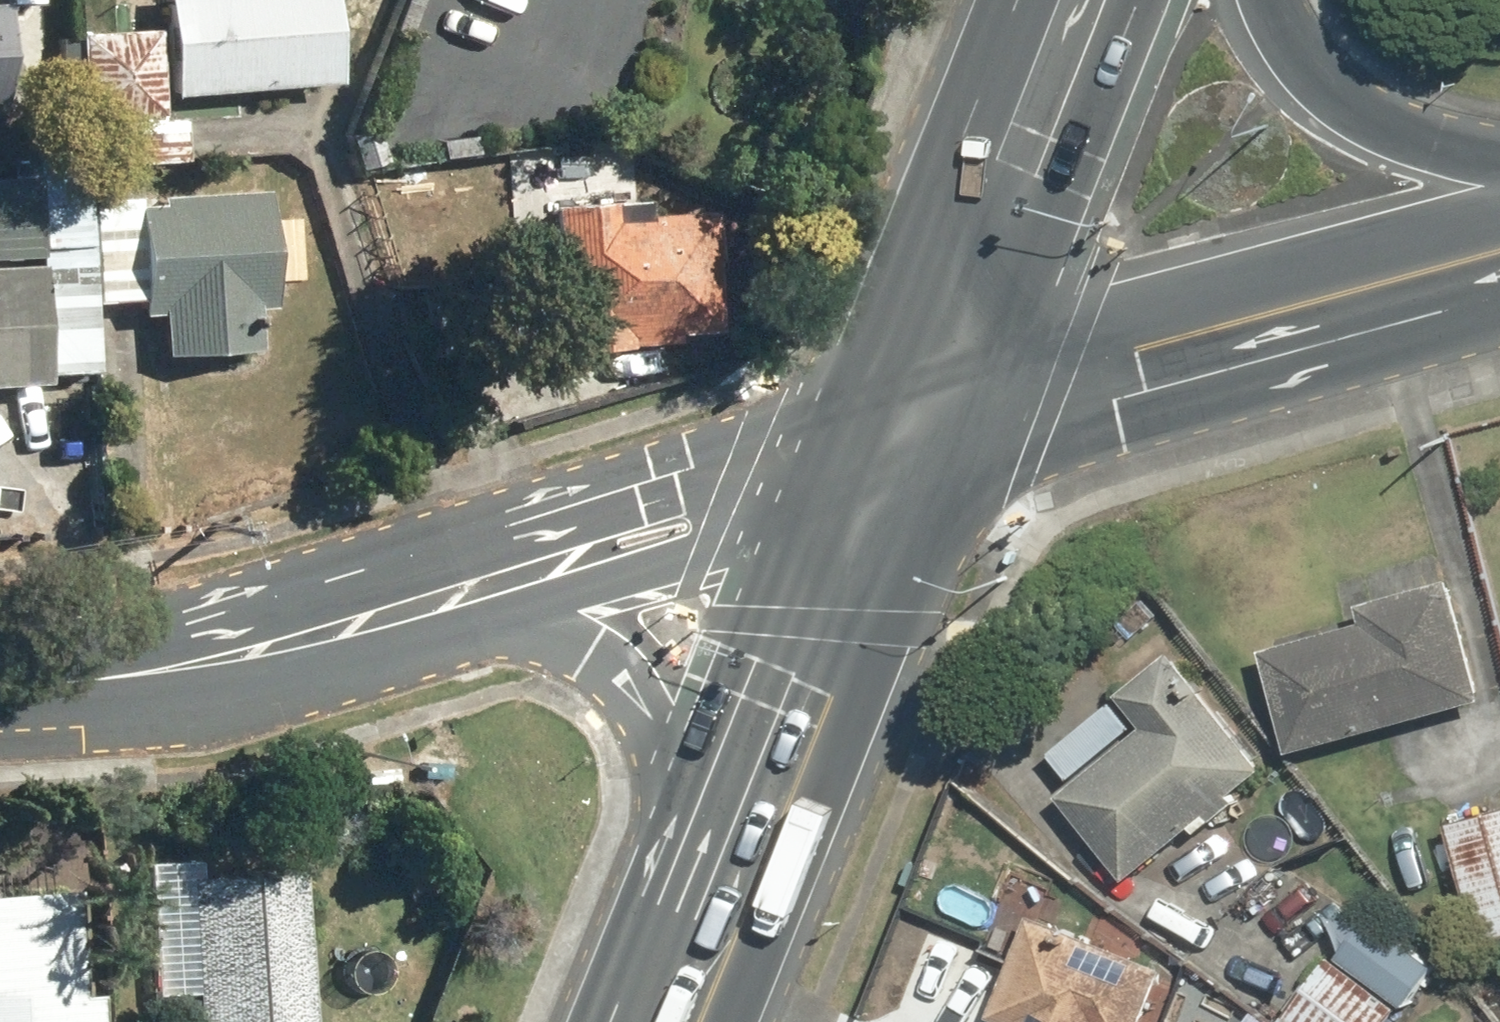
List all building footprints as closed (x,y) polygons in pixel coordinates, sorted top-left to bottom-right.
[(158,99),(319,92),(315,0),(153,0),(158,99)] [(108,170),(182,169),(181,124),(148,124),(146,36),(68,37),(69,125),(108,125),(108,170)] [(79,205),(77,148),(19,150),(23,269),(0,269),(0,394),(31,393),(30,378),(83,376),(81,305),(79,205)] [(598,210),(543,209),(541,356),(616,358),(617,348),(663,349),(663,340),(697,341),(699,280),(689,280),(690,218),(636,217),(636,200),(598,199),(598,210)] [(88,200),(91,305),(128,307),(129,320),(151,319),(152,363),(242,361),(241,315),(259,315),(255,200),(88,200)] [(1356,630),(1259,659),(1289,760),(1478,705),(1444,589),(1352,615),(1356,630)] [(1163,658),(1041,760),(1067,790),(1049,805),(1120,888),(1185,834),(1192,842),(1228,812),(1221,804),(1256,775),(1249,766),(1260,757),(1221,711),(1213,717),(1163,658)] [(1444,826),(1469,945),(1499,939),(1499,815),(1444,826)] [(1077,883),(1023,853),(1003,890),(1057,919),(1077,883)] [(157,861),(157,986),(205,986),(205,1021),(317,1021),(317,861),(157,861)] [(109,876),(0,882),(0,1021),(117,1021),(109,876)] [(1023,919),(984,1021),(988,1021),(1136,1021),(1156,969),(1023,919)] [(1274,1021),(1384,1021),(1394,1010),(1398,1013),(1429,974),(1363,924),(1330,968),(1321,961),(1274,1021)]
